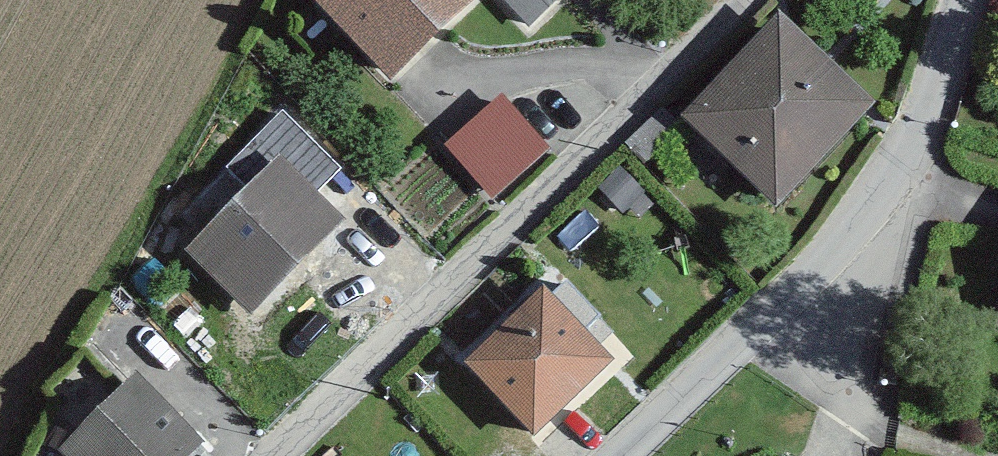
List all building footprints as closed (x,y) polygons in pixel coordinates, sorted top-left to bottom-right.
[(376,88),(468,0),(292,0),(376,88)] [(528,24),(553,0),(504,0),(528,24)] [(860,108),(762,20),(667,125),(765,213),(860,108)] [(536,155),(484,103),(434,152),(486,204),(536,155)] [(330,226),(264,161),(173,254),(239,319),(330,226)] [(600,366),(530,293),(451,369),(521,442),(600,366)] [(120,377),(43,453),(46,455),(182,455),(190,448),(120,377)]
